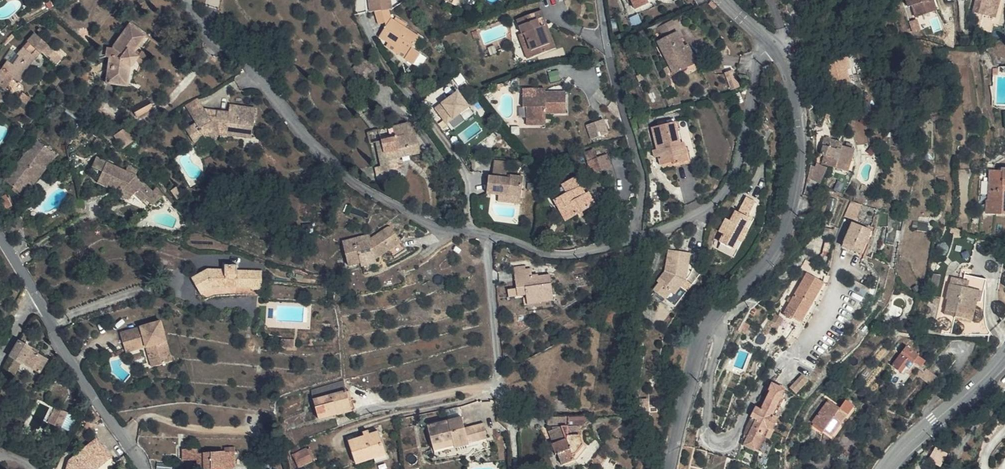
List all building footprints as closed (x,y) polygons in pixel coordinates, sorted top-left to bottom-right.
[(374,5),(370,6),(373,27),(377,26),(389,24),(393,23),(390,0),(373,0),(374,5)] [(463,0),(440,0),(436,11),(453,19),(459,7),(463,9),(466,1),(463,0)] [(926,14),(925,5),(917,6),(904,7),(905,20),(909,19),(911,32),(931,30),(931,28),(930,18),(925,18),(926,14)] [(1004,10),(990,6),(987,14),(980,12),(974,31),(982,33),(997,38),(1004,10)] [(467,11),(463,9),(459,7),(453,19),(461,23),(467,11)] [(561,60),(558,54),(554,56),(546,39),(551,37),(544,23),(519,33),(525,47),(528,46),(538,70),(561,60)] [(405,43),(394,37),(391,35),(389,24),(377,26),(382,40),(386,38),(388,42),(380,52),(390,58),(409,69),(407,73),(416,79),(423,68),(413,63),(414,61),(420,51),(405,43)] [(394,37),(405,43),(407,39),(397,33),(394,37)] [(677,33),(668,38),(674,48),(682,43),(677,33)] [(558,54),(551,37),(546,39),(554,56),(558,54)] [(682,86),(696,78),(688,62),(692,60),(687,51),(682,43),(664,54),(682,86)] [(142,84),(146,78),(140,74),(144,69),(154,53),(138,45),(124,67),(124,72),(125,80),(120,80),(120,105),(140,105),(141,85),(141,83),(142,84)] [(528,46),(525,47),(521,49),(532,72),(538,70),(528,46)] [(12,86),(10,87),(22,98),(23,97),(27,100),(51,74),(62,82),(71,72),(46,48),(26,70),(30,75),(22,83),(20,81),(13,87),(12,86)] [(420,51),(414,61),(421,65),(428,53),(422,49),(420,51)] [(409,69),(390,58),(389,62),(407,73),(409,69)] [(696,58),(692,60),(688,62),(696,78),(704,74),(696,58)] [(831,80),(835,98),(853,94),(849,76),(853,75),(851,64),(840,65),(823,69),(826,82),(831,80)] [(146,78),(150,73),(144,69),(140,74),(146,78)] [(741,86),(735,69),(727,72),(733,89),(741,86)] [(150,73),(146,78),(152,82),(156,77),(150,73)] [(830,99),(835,98),(831,80),(826,82),(830,99)] [(860,82),(853,84),(858,102),(865,101),(860,82)] [(362,91),(366,96),(373,103),(375,102),(381,96),(370,84),(362,91)] [(13,107),(22,98),(10,87),(1,96),(13,107)] [(435,106),(451,129),(476,113),(460,89),(435,106)] [(527,103),(526,111),(540,111),(540,103),(527,103)] [(530,134),(550,135),(551,128),(569,129),(571,110),(549,108),(549,112),(540,111),(526,111),(526,120),(531,120),(530,134)] [(60,121),(62,118),(60,110),(59,110),(53,117),(60,121)] [(209,122),(210,122),(203,110),(191,118),(199,130),(209,122)] [(140,119),(145,130),(163,122),(158,111),(140,119)] [(30,112),(24,118),(31,124),(37,117),(30,112)] [(209,122),(199,130),(198,130),(202,137),(192,144),(201,157),(212,150),(215,154),(226,147),(258,148),(260,117),(234,116),(234,124),(222,123),(222,130),(215,130),(209,122)] [(210,122),(209,122),(215,130),(222,130),(222,123),(210,122)] [(599,152),(616,147),(612,133),(595,138),(599,152)] [(667,167),(665,167),(667,175),(679,173),(680,176),(696,173),(692,154),(688,155),(682,133),(658,138),(663,160),(666,159),(667,167)] [(129,161),(143,151),(134,138),(121,148),(129,161)] [(403,140),(405,150),(425,147),(418,138),(403,140)] [(379,155),(385,154),(391,153),(390,142),(378,144),(379,155)] [(845,181),(852,159),(840,155),(842,152),(821,146),(819,155),(822,156),(821,164),(823,165),(821,173),(845,181)] [(228,151),(226,147),(215,154),(212,150),(201,157),(207,165),(228,151)] [(428,164),(425,147),(405,150),(391,153),(385,154),(390,179),(384,180),(386,193),(403,191),(399,166),(416,163),(417,166),(428,164)] [(34,195),(38,198),(42,201),(66,170),(45,155),(14,195),(26,205),(34,195)] [(494,159),(494,174),(506,174),(506,159),(494,159)] [(666,159),(663,160),(659,161),(660,168),(665,167),(667,167),(666,159)] [(582,167),(586,174),(595,170),(591,162),(582,167)] [(602,180),(595,170),(586,174),(593,185),(602,180)] [(166,212),(158,206),(140,190),(142,186),(132,180),(130,184),(105,171),(99,180),(109,186),(103,196),(115,203),(117,200),(129,206),(129,210),(130,212),(133,214),(135,213),(138,211),(141,209),(150,217),(153,213),(160,219),(166,212)] [(988,211),(1004,212),(1004,172),(993,171),(991,200),(989,200),(988,211)] [(818,192),(822,176),(808,173),(804,189),(818,192)] [(502,179),(499,196),(509,199),(510,195),(512,195),(515,182),(502,179)] [(565,206),(579,226),(594,216),(587,205),(583,207),(580,203),(583,201),(580,197),(578,198),(572,189),(559,197),(565,206)] [(500,214),(521,219),(526,198),(516,196),(515,200),(509,199),(499,196),(495,194),(490,211),(500,214)] [(34,195),(26,205),(30,208),(38,198),(34,195)] [(726,218),(719,231),(723,234),(720,241),(733,248),(737,239),(743,242),(749,229),(745,227),(750,217),(748,216),(755,201),(746,197),(738,213),(735,211),(730,221),(726,218)] [(158,206),(166,212),(169,209),(161,203),(158,206)] [(579,226),(565,206),(554,214),(566,234),(579,226)] [(93,209),(89,211),(94,225),(98,222),(93,209)] [(859,231),(865,215),(853,209),(847,228),(859,231)] [(88,229),(94,225),(89,211),(82,215),(88,229)] [(153,213),(150,217),(157,223),(160,219),(153,213)] [(521,219),(500,214),(498,221),(520,226),(521,219)] [(853,248),(865,260),(873,247),(868,244),(851,234),(845,245),(853,248)] [(851,257),(848,260),(856,265),(860,267),(865,260),(853,248),(845,245),(841,250),(851,257)] [(692,284),(686,279),(690,254),(669,250),(665,271),(657,281),(659,282),(654,289),(665,299),(670,293),(674,294),(681,286),(687,291),(692,284)] [(839,255),(848,260),(851,257),(841,250),(839,255)] [(349,259),(350,286),(377,284),(377,281),(402,275),(397,256),(376,262),(376,257),(349,259)] [(769,311),(777,317),(779,315),(791,325),(819,289),(799,273),(769,311)] [(209,299),(220,294),(233,294),(233,297),(260,299),(259,302),(269,302),(270,283),(247,282),(248,278),(237,277),(236,281),(218,281),(203,287),(209,299)] [(528,290),(526,282),(526,278),(513,280),(515,293),(528,290)] [(527,309),(554,304),(551,284),(538,286),(538,288),(533,289),(532,281),(526,282),(528,290),(515,293),(516,300),(509,302),(510,309),(527,306),(527,309)] [(967,299),(979,302),(981,290),(969,288),(968,293),(967,299)] [(967,299),(968,293),(963,291),(950,289),(948,296),(967,299)] [(948,312),(946,320),(973,326),(975,313),(977,314),(979,302),(967,299),(948,296),(945,311),(948,312)] [(554,304),(527,309),(528,316),(555,311),(554,304)] [(761,311),(757,317),(753,323),(759,327),(767,316),(761,311)] [(753,323),(750,320),(745,327),(749,330),(753,323)] [(972,331),(973,326),(946,320),(945,326),(954,328),(972,331)] [(125,341),(128,354),(147,350),(149,357),(154,356),(160,377),(177,373),(166,331),(125,341)] [(18,343),(10,359),(21,367),(22,364),(40,374),(46,361),(30,351),(31,350),(18,343)] [(130,362),(149,357),(147,350),(128,354),(130,362)] [(921,366),(916,361),(906,350),(888,368),(897,376),(903,370),(907,366),(910,368),(914,372),(921,366)] [(155,378),(160,377),(154,356),(149,357),(155,378)] [(16,377),(21,367),(10,359),(5,370),(16,377)] [(915,377),(911,380),(925,394),(932,387),(924,378),(919,381),(915,377)] [(796,379),(783,391),(790,399),(803,388),(796,379)] [(752,429),(737,453),(749,460),(763,436),(766,438),(775,425),(772,423),(786,399),(772,391),(768,399),(770,400),(759,418),(754,415),(747,426),(752,429)] [(317,416),(319,422),(350,412),(346,396),(314,406),(317,416)] [(828,397),(812,425),(837,438),(856,404),(846,398),(842,405),(828,397)] [(57,403),(47,419),(60,426),(69,410),(57,403)] [(356,425),(354,421),(341,425),(342,430),(356,425)] [(549,444),(553,457),(565,454),(569,466),(578,453),(578,451),(580,448),(579,440),(585,436),(584,429),(573,428),(548,428),(547,436),(567,436),(567,439),(552,439),(552,443),(549,444)] [(457,433),(427,440),(433,465),(449,462),(450,463),(484,455),(479,440),(460,445),(457,433)] [(111,454),(98,438),(70,459),(67,468),(92,468),(111,454)] [(370,445),(371,449),(367,450),(351,455),(356,468),(381,468),(388,466),(380,442),(370,445)] [(941,466),(949,453),(937,446),(930,459),(941,466)] [(237,466),(236,455),(236,447),(225,448),(225,452),(199,453),(199,450),(198,448),(185,449),(185,461),(201,461),(201,468),(237,468),(237,466)] [(295,455),(299,466),(315,459),(310,448),(295,455)] [(578,453),(569,466),(570,468),(574,468),(580,459),(578,453)] [(114,457),(111,454),(92,468),(98,468),(114,457)] [(557,468),(569,466),(565,454),(553,457),(551,458),(554,468),(557,468)] [(574,468),(580,468),(585,461),(580,459),(574,468)]
